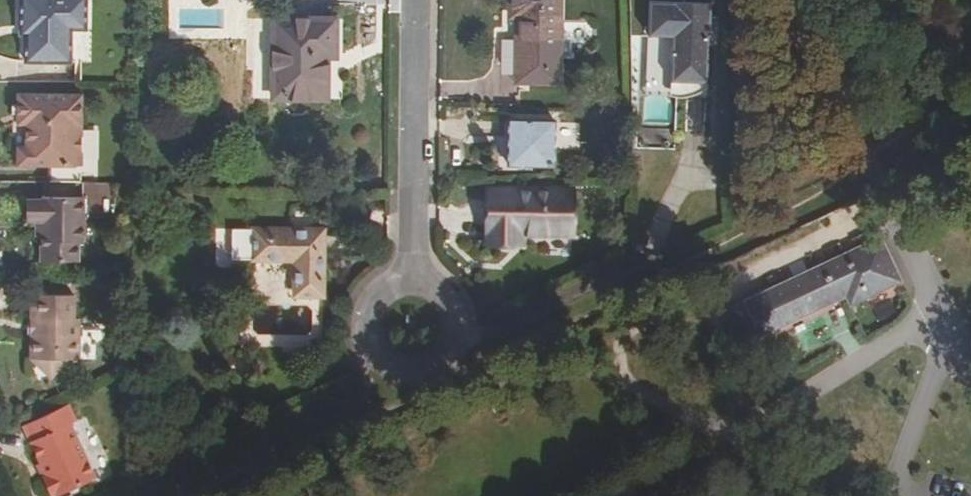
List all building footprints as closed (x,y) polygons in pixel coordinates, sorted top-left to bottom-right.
[(23,31),(22,60),(68,61),(69,28),(84,29),(84,0),(17,0),(16,20),(23,20),(23,31)] [(559,0),(509,0),(509,18),(515,18),(515,37),(500,37),(500,66),(514,84),(559,85),(559,0)] [(713,29),(715,7),(654,4),(652,35),(676,37),(673,84),(709,86),(712,39),(709,39),(710,29),(713,29)] [(336,58),(336,20),(273,20),(272,99),(328,99),(328,58),(336,58)] [(26,115),(26,127),(26,150),(17,150),(17,169),(49,169),(49,183),(80,183),(82,183),(82,96),(16,97),(16,115),(26,115)] [(26,115),(16,115),(16,127),(26,127),(26,115)] [(553,167),(553,121),(509,121),(509,168),(553,167)] [(25,220),(37,220),(42,220),(42,236),(42,262),(79,262),(79,243),(85,243),(85,220),(115,220),(115,183),(82,183),(80,183),(81,198),(42,198),(42,202),(25,202),(25,220)] [(571,235),(571,189),(488,189),(488,244),(523,244),(523,235),(571,235)] [(322,295),(322,230),(255,230),(254,259),(294,259),(294,295),(322,295)] [(876,241),(721,314),(738,348),(843,300),(846,308),(896,286),(876,241)] [(43,360),(58,374),(72,360),(80,361),(81,321),(75,321),(76,298),(33,297),(33,320),(39,320),(39,334),(33,334),(33,359),(43,360)] [(28,334),(33,334),(39,334),(39,320),(33,320),(28,320),(28,334)] [(43,360),(33,359),(53,379),(58,374),(43,360)] [(65,404),(20,424),(42,473),(39,474),(48,493),(51,491),(52,494),(92,476),(66,421),(71,419),(65,404)]
